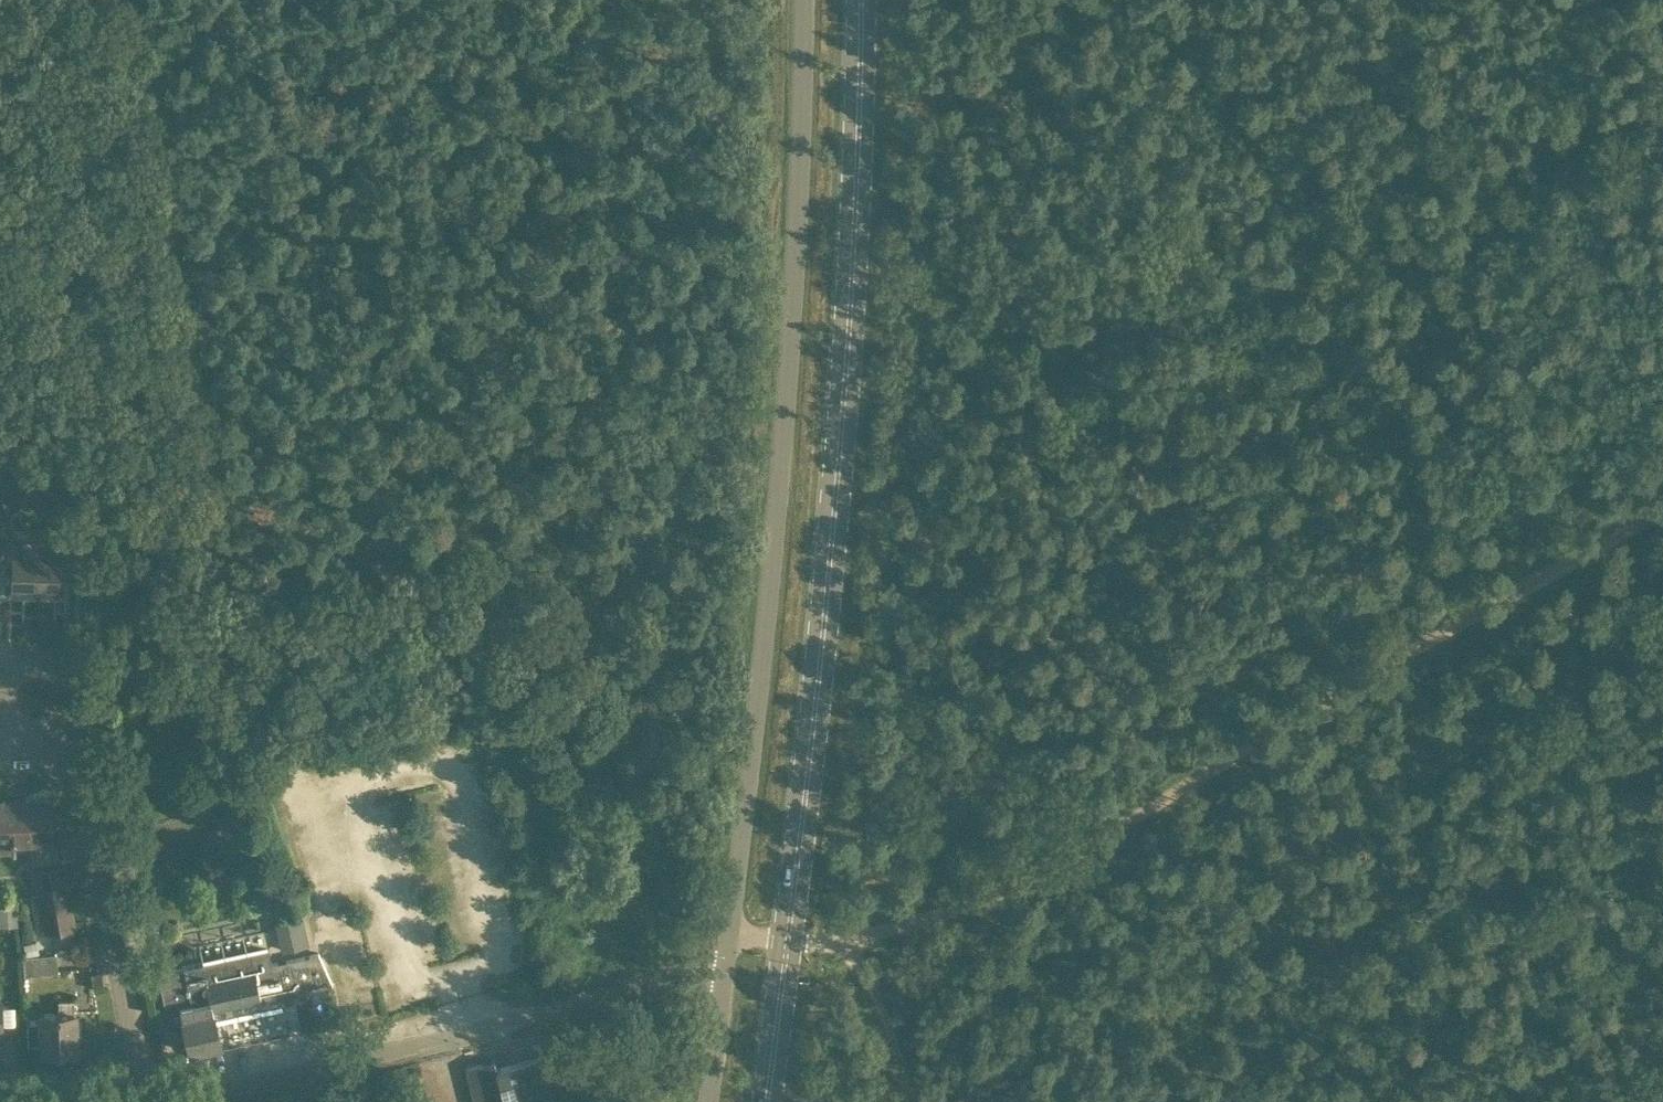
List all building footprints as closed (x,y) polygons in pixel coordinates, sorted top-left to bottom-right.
[(57,591),(58,556),(14,555),(13,589),(57,591)] [(31,842),(52,841),(52,839),(50,799),(26,800),(26,802),(14,803),(14,800),(6,801),(4,798),(2,801),(0,801),(0,852),(9,851),(9,843),(31,842)] [(31,842),(40,893),(32,895),(38,931),(74,925),(59,839),(52,839),(52,841),(31,842)] [(13,924),(20,924),(19,899),(0,900),(0,913),(13,924)] [(285,922),(279,924),(284,948),(309,942),(303,918),(285,922)] [(24,943),(27,957),(40,953),(36,940),(24,943)] [(270,948),(179,967),(157,972),(166,1009),(180,1006),(190,1050),(221,1044),(213,1008),(261,998),(262,1001),(281,997),(284,998),(304,994),(306,991),(306,988),(333,983),(319,952),(297,956),(278,961),(272,962),(270,948)] [(23,957),(24,975),(59,971),(57,953),(23,957)] [(102,971),(92,972),(91,972),(94,988),(105,986),(102,971)] [(59,1012),(41,1013),(43,1052),(77,1051),(74,998),(59,999),(59,1012)] [(562,1051),(497,1068),(495,1059),(466,1067),(475,1101),(575,1101),(562,1051)]
